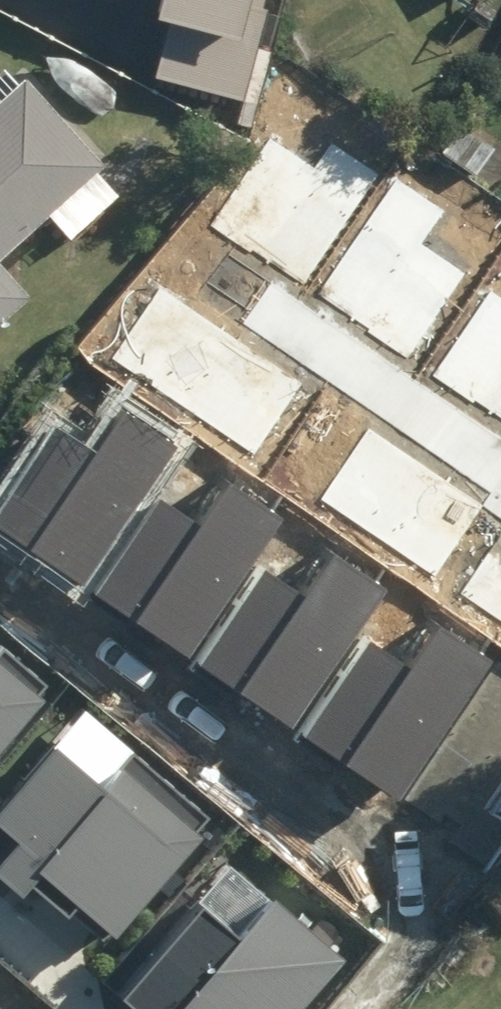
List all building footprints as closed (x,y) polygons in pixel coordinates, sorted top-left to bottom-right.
[(157,20),(139,85),(233,111),(263,0),(142,0),(138,14),(157,20)] [(95,169),(0,61),(0,246),(32,218),(55,245),(106,200),(86,177),(95,169)] [(269,145),(215,229),(310,291),(383,180),(331,146),(313,173),(269,145)] [(324,292),(419,354),(474,270),(430,242),(449,214),(397,180),(324,292)] [(17,295),(0,276),(0,310),(17,295)] [(164,292),(116,367),(251,454),(299,380),(164,292)] [(433,376),(500,420),(500,301),(488,292),(433,376)] [(0,510),(0,526),(80,581),(170,450),(122,417),(95,456),(56,429),(0,510)] [(375,428),(327,498),(436,572),(484,503),(375,428)] [(159,505),(96,597),(183,656),(273,525),(225,492),(198,531),(159,505)] [(461,595),(500,623),(500,537),(461,595)] [(264,568),(201,659),(288,719),(378,588),(330,555),(303,594),(264,568)] [(365,635),(301,727),(389,787),(479,656),(431,623),(404,662),(365,635)] [(36,678),(0,648),(0,721),(36,678)] [(0,788),(0,805),(33,833),(5,867),(61,914),(72,901),(103,926),(205,805),(76,698),(0,788)] [(115,983),(147,1008),(281,1008),(341,937),(230,845),(115,983)]
